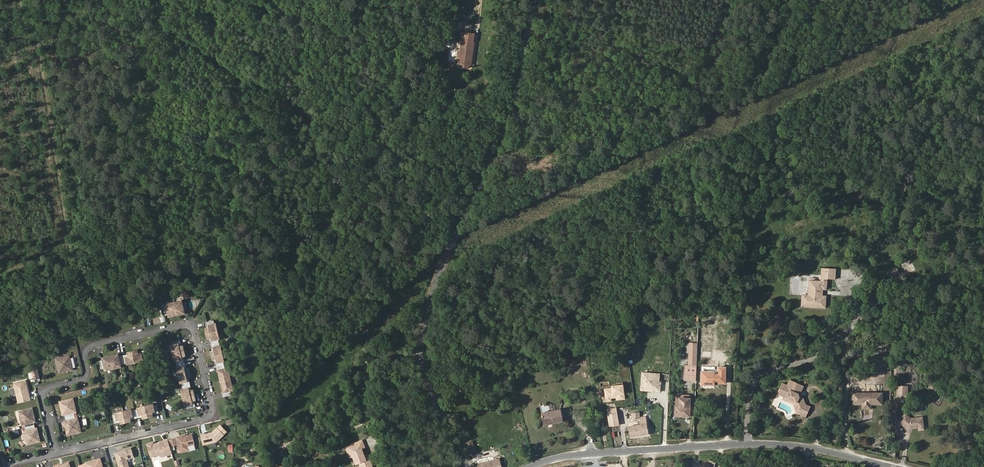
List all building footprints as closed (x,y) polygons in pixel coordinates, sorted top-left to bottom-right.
[(471,66),(474,42),(473,42),(474,34),(464,33),(463,40),(462,40),(460,51),(458,64),(461,64),(464,65),(464,67),(468,67),(468,65),(471,66)] [(823,295),(823,289),(827,290),(827,279),(835,279),(836,269),(822,268),(821,281),(815,281),(810,280),(809,280),(808,295),(802,295),(801,307),(809,307),(818,307),(818,308),(825,308),(826,296),(823,295)] [(898,273),(895,268),(887,271),(889,277),(898,273)] [(877,300),(874,294),(867,297),(870,303),(877,300)] [(188,310),(186,302),(182,303),(182,301),(174,302),(177,315),(182,314),(181,312),(181,310),(184,309),(184,311),(188,310)] [(177,315),(174,302),(166,304),(167,306),(163,307),(165,315),(169,314),(168,313),(171,312),(172,314),(172,316),(177,315)] [(218,331),(216,323),(214,324),(214,320),(207,322),(205,322),(206,326),(208,325),(209,328),(207,329),(205,329),(206,334),(218,331)] [(220,339),(218,331),(206,334),(207,339),(209,338),(211,338),(212,341),(210,341),(211,344),(219,342),(218,339),(220,339)] [(184,351),(183,346),(181,346),(179,347),(179,344),(181,343),(180,340),(178,340),(171,342),(172,345),(171,346),(172,353),(184,351)] [(223,353),(221,345),(220,346),(219,342),(211,344),(211,348),(213,347),(214,350),(212,351),(210,351),(211,356),(223,353)] [(143,361),(141,352),(138,353),(138,352),(137,349),(132,351),(135,362),(143,361)] [(135,362),(132,351),(128,352),(128,354),(122,355),(124,364),(127,363),(128,364),(135,362)] [(185,362),(184,359),(182,359),(182,356),(183,356),(186,355),(184,351),(172,353),(174,361),(176,361),(177,364),(185,362)] [(225,361),(223,353),(211,356),(212,361),(214,360),(216,360),(217,363),(215,363),(216,367),(224,365),(223,361),(225,361)] [(124,364),(122,355),(116,357),(115,355),(110,356),(113,368),(121,366),(121,364),(124,364)] [(113,368),(110,356),(106,357),(107,361),(104,362),(106,370),(113,368)] [(75,367),(73,358),(70,358),(57,361),(59,372),(72,369),(72,368),(75,367)] [(190,373),(189,368),(186,368),(185,369),(184,366),(186,365),(185,362),(177,364),(177,367),(176,368),(178,375),(190,373)] [(230,378),(228,368),(225,369),(224,365),(216,367),(217,371),(218,370),(220,370),(221,375),(219,375),(221,381),(230,378)] [(696,380),(697,367),(685,366),(685,380),(696,380)] [(41,378),(38,367),(32,371),(34,380),(41,378)] [(714,381),(714,379),(717,379),(717,381),(717,383),(725,383),(725,368),(718,368),(718,371),(718,374),(715,374),(715,372),(702,372),(702,384),(702,387),(714,387),(714,384),(714,381)] [(659,373),(641,371),(639,391),(660,392),(661,381),(659,381),(659,373)] [(188,381),(187,378),(189,378),(191,377),(190,373),(178,375),(180,383),(181,383),(182,386),(190,384),(189,381),(188,381)] [(232,389),(230,378),(221,381),(222,386),(223,386),(225,390),(223,391),(222,391),(222,395),(231,393),(230,389),(232,389)] [(806,404),(801,392),(804,386),(789,379),(787,384),(782,382),(777,392),(780,393),(781,396),(783,397),(796,403),(798,403),(799,407),(798,411),(795,411),(796,413),(806,417),(811,406),(806,404)] [(32,400),(29,386),(27,386),(25,380),(14,383),(15,387),(17,395),(19,403),(32,400)] [(195,395),(194,390),(192,390),(190,391),(189,388),(191,387),(190,384),(182,386),(183,389),(181,390),(183,398),(195,395)] [(907,396),(908,386),(896,385),(896,395),(907,396)] [(882,405),(882,392),(851,392),(851,405),(861,405),(861,409),(871,409),(871,405),(882,405)] [(192,400),(194,400),(196,399),(195,395),(183,398),(185,405),(186,405),(187,408),(194,407),(195,406),(195,403),(193,403),(192,400)] [(678,406),(678,397),(690,397),(690,395),(676,395),(675,406),(676,406),(678,406)] [(689,416),(690,397),(678,397),(678,406),(676,406),(675,416),(689,416)] [(796,403),(783,397),(782,399),(793,404),(795,411),(798,411),(799,407),(798,403),(796,403)] [(75,416),(74,412),(71,399),(60,402),(62,409),(63,409),(64,414),(65,418),(75,416)] [(159,412),(157,404),(153,405),(153,404),(145,406),(148,418),(153,416),(152,414),(152,413),(155,412),(155,414),(159,413),(159,412)] [(148,418),(145,406),(138,407),(138,409),(135,410),(137,418),(140,417),(140,415),(143,415),(143,417),(144,419),(148,418)] [(34,422),(32,416),(34,416),(32,408),(21,411),(19,411),(22,424),(24,424),(25,427),(35,425),(34,422)] [(619,425),(616,408),(607,409),(610,426),(619,425)] [(137,418),(135,410),(131,411),(131,409),(123,411),(126,423),(131,422),(130,420),(130,418),(133,417),(133,419),(137,418)] [(563,422),(562,416),(561,411),(561,409),(541,413),(544,426),(563,422)] [(126,423),(123,411),(116,413),(116,414),(113,415),(114,422),(114,423),(118,423),(118,421),(121,420),(121,422),(121,424),(126,423)] [(917,431),(924,430),(922,416),(910,418),(904,413),(897,422),(907,429),(917,428),(917,431)] [(79,432),(76,419),(75,419),(75,416),(65,418),(66,421),(67,427),(66,427),(68,435),(79,432)] [(648,435),(646,420),(640,421),(641,425),(629,426),(630,437),(648,435)] [(40,441),(38,434),(37,434),(35,429),(35,425),(25,427),(29,444),(40,441)] [(212,432),(206,434),(205,432),(201,433),(204,445),(218,442),(225,435),(218,427),(212,432)] [(190,450),(189,446),(196,445),(193,434),(186,435),(186,434),(177,437),(169,439),(171,446),(178,444),(180,452),(190,450)] [(169,439),(156,443),(155,441),(147,444),(151,457),(159,455),(163,457),(173,454),(171,446),(169,439)] [(365,448),(362,441),(356,443),(359,450),(361,449),(365,448)] [(367,455),(364,456),(361,449),(359,450),(356,443),(349,446),(350,449),(347,450),(349,454),(352,453),(354,456),(357,464),(359,463),(361,466),(372,466),(367,455)] [(133,447),(115,452),(120,466),(131,466),(128,459),(136,457),(133,447)] [(475,453),(474,447),(467,448),(469,455),(475,453)] [(102,458),(86,462),(88,466),(104,466),(102,458)] [(499,458),(478,464),(478,466),(502,466),(499,458)]
